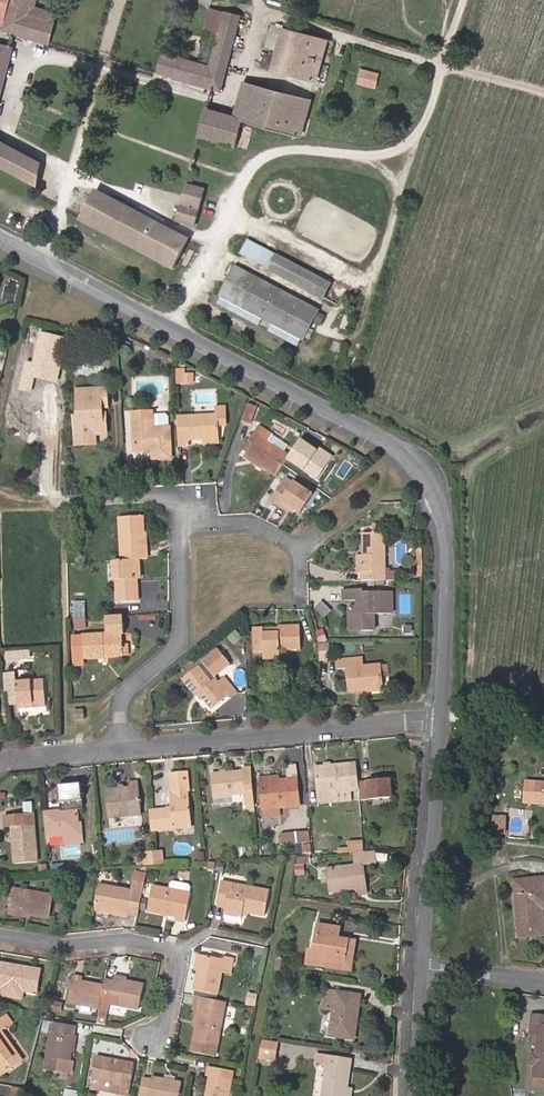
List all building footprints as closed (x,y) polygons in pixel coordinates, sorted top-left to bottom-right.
[(2,25),(1,30),(49,43),(54,22),(27,14),(31,0),(0,0),(0,25),(2,25)] [(155,73),(220,91),(240,16),(212,8),(197,61),(160,52),(155,73)] [(316,81),(327,39),(282,27),(270,69),(316,81)] [(13,47),(0,44),(0,98),(13,47)] [(17,78),(23,56),(15,54),(9,76),(17,78)] [(364,86),(374,89),(379,73),(360,68),(355,84),(359,85),(358,90),(362,91),(364,86)] [(233,147),(241,119),(300,135),(311,100),(242,81),(232,116),(206,109),(198,137),(233,147)] [(0,139),(0,164),(37,184),(40,161),(0,139)] [(176,221),(194,226),(204,189),(186,184),(176,221)] [(173,269),(188,241),(97,192),(82,220),(173,269)] [(275,254),(248,239),(240,254),(267,269),(275,254)] [(322,298),(330,284),(275,254),(267,269),(322,298)] [(301,338),(316,310),(236,267),(221,295),(301,338)] [(16,302),(20,284),(10,283),(6,300),(16,302)] [(297,345),(301,338),(221,295),(217,302),(297,345)] [(194,384),(193,373),(185,374),(184,369),(176,369),(177,384),(194,384)] [(22,372),(21,379),(47,385),(49,378),(22,372)] [(47,385),(21,379),(17,394),(24,395),(18,417),(14,417),(10,431),(21,433),(22,432),(38,436),(41,423),(38,423),(47,385)] [(38,423),(41,423),(50,386),(47,385),(38,423)] [(77,444),(93,443),(92,434),(103,434),(103,417),(98,417),(98,408),(104,407),(103,392),(78,393),(79,418),(76,418),(77,444)] [(256,408),(246,404),(240,421),(249,425),(256,408)] [(214,416),(176,418),(178,446),(187,445),(187,441),(217,439),(216,426),(224,426),(223,408),(214,409),(214,416)] [(170,459),(168,428),(164,429),(152,429),(151,419),(151,413),(131,414),(133,451),(151,450),(152,459),(170,459)] [(151,419),(152,429),(164,429),(164,421),(161,418),(151,419)] [(286,460),(289,455),(284,452),(268,441),(271,436),(258,427),(254,434),(257,436),(245,455),(261,465),(276,475),(286,460)] [(288,447),(271,436),(268,441),(284,452),(288,447)] [(316,480),(331,457),(318,449),(316,452),(299,441),(289,455),(286,460),(316,480)] [(259,469),(261,465),(245,455),(243,459),(259,469)] [(289,508),(292,511),(299,516),(313,498),(295,484),(289,491),(282,486),(272,500),(286,511),(289,508)] [(138,561),(143,560),(143,551),(141,551),(140,533),(139,517),(117,518),(119,562),(138,561)] [(382,581),(382,572),(381,534),(362,534),(361,553),(365,554),(365,557),(361,557),(359,557),(359,573),(360,574),(360,582),(382,581)] [(138,580),(138,561),(119,562),(111,562),(111,577),(112,601),(135,600),(135,580),(138,580)] [(382,572),(382,581),(394,581),(394,572),(382,572)] [(346,620),(359,631),(371,631),(371,614),(390,613),(390,591),(362,591),(363,595),(358,595),(358,591),(358,589),(340,590),(340,601),(353,600),(353,607),(349,607),(345,612),(346,620)] [(86,619),(85,602),(74,602),(74,619),(86,619)] [(319,602),(314,610),(324,616),(329,608),(319,602)] [(124,626),(124,617),(107,618),(107,626),(124,626)] [(86,627),(86,619),(74,619),(74,627),(86,627)] [(359,632),(359,631),(346,620),(346,629),(346,632),(351,632),(359,632)] [(83,658),(103,657),(103,653),(119,652),(119,646),(119,635),(124,634),(124,626),(107,626),(107,635),(82,637),(83,658)] [(262,633),(261,629),(261,627),(253,627),(254,654),(262,653),(263,659),(280,658),(280,650),(300,649),(299,626),(277,627),(277,628),(277,633),(262,633)] [(328,643),(318,644),(318,661),(329,661),(328,643)] [(129,656),(129,645),(119,646),(119,652),(103,653),(103,657),(129,656)] [(210,662),(218,655),(214,650),(196,665),(181,678),(194,694),(197,692),(211,708),(224,697),(225,696),(227,699),(233,694),(221,678),(215,683),(212,680),(210,677),(215,674),(216,669),(210,662)] [(18,664),(17,653),(9,653),(9,664),(18,664)] [(226,665),(218,655),(210,662),(216,669),(215,674),(226,665)] [(381,689),(378,666),(362,668),(361,659),(335,662),(336,671),(346,670),(348,692),(381,689)] [(31,704),(45,703),(43,681),(15,683),(17,710),(32,708),(31,704)] [(72,713),(73,721),(83,720),(82,712),(72,713)] [(347,783),(356,782),(355,765),(345,766),(313,769),(316,804),(332,802),(331,793),(348,792),(347,783)] [(242,794),(243,805),(252,804),(249,769),(240,769),(240,772),(209,775),(212,797),(242,794)] [(186,793),(185,775),(168,777),(170,794),(186,793)] [(276,782),(260,783),(262,810),(278,809),(297,808),(294,780),(276,782)] [(365,782),(366,801),(388,799),(386,780),(365,782)] [(537,782),(535,803),(543,804),(543,783),(537,782)] [(84,810),(82,785),(59,787),(61,812),(75,811),(84,810)] [(104,793),(107,821),(139,817),(136,785),(127,786),(127,790),(104,793)] [(148,814),(149,831),(172,829),(172,825),(188,824),(186,793),(170,794),(167,795),(168,812),(148,814)] [(278,809),(262,810),(262,819),(279,817),(278,809)] [(43,814),(45,837),(62,835),(63,845),(82,843),(81,834),(78,834),(75,811),(61,812),(43,814)] [(34,824),(33,813),(24,814),(25,825),(34,824)] [(12,826),(15,826),(16,840),(13,840),(15,862),(38,860),(34,824),(25,825),(24,814),(4,816),(5,827),(12,826)] [(509,833),(508,818),(498,819),(499,834),(509,833)] [(307,844),(306,834),(295,835),(296,845),(307,844)] [(293,845),(292,835),(278,836),(279,846),(293,845)] [(162,866),(161,854),(152,855),(153,867),(162,866)] [(153,867),(152,855),(142,856),(143,867),(148,867),(153,867)] [(373,864),(372,855),(352,856),(353,863),(364,862),(364,865),(373,864)] [(328,869),(331,891),(365,886),(362,864),(328,869)] [(133,881),(146,883),(147,873),(135,871),(133,881)] [(514,881),(519,936),(543,934),(543,933),(543,909),(543,908),(543,878),(514,881)] [(140,915),(146,883),(133,881),(131,890),(101,884),(97,908),(129,913),(140,915)] [(226,910),(243,914),(244,911),(265,915),(269,891),(222,882),(218,905),(226,906),(226,910)] [(189,894),(190,888),(188,885),(173,883),(170,885),(169,891),(189,894)] [(152,888),(148,912),(176,918),(176,922),(185,924),(190,894),(189,894),(169,891),(152,888)] [(14,905),(13,910),(30,913),(29,915),(49,919),(54,896),(17,890),(17,891),(8,889),(5,903),(14,905)] [(128,917),(129,913),(97,908),(96,911),(128,917)] [(242,918),(243,914),(226,910),(225,915),(242,918)] [(344,969),(349,939),(338,937),(340,927),(319,924),(314,951),(309,950),(307,964),(344,969)] [(357,940),(349,939),(344,969),(352,970),(357,940)] [(199,955),(192,989),(217,994),(222,972),(229,973),(231,957),(222,956),(221,959),(199,955)] [(282,971),(283,960),(277,958),(275,970),(282,971)] [(36,996),(41,973),(0,965),(0,989),(36,996)] [(69,1002),(100,1009),(104,987),(82,982),(83,978),(74,976),(69,1002)] [(113,982),(113,980),(105,978),(104,987),(100,1009),(99,1010),(107,1011),(108,1004),(113,982)] [(125,985),(113,982),(108,1004),(140,1011),(144,986),(126,983),(125,985)] [(343,1030),(354,1032),(359,996),(327,992),(324,1008),(334,1010),(331,1034),(341,1036),(343,1030)] [(256,1006),(258,995),(249,993),(246,1004),(256,1006)] [(203,998),(196,996),(193,1010),(197,1011),(196,1019),(198,1019),(203,998)] [(198,1019),(194,1041),(217,1045),(220,1030),(224,1010),(226,1002),(203,998),(198,1019)] [(62,1012),(63,1003),(53,1002),(52,1010),(62,1012)] [(104,1026),(107,1011),(99,1010),(97,1025),(104,1026)] [(231,1032),(235,1013),(224,1010),(220,1030),(231,1032)] [(538,1036),(536,1054),(531,1053),(530,1065),(534,1066),(533,1078),(543,1079),(543,1016),(532,1015),(531,1024),(539,1025),(539,1026),(538,1036)] [(26,1061),(6,1031),(11,1027),(6,1019),(0,1023),(0,1066),(6,1075),(26,1061)] [(69,1051),(73,1036),(75,1026),(56,1022),(49,1056),(46,1068),(69,1074),(72,1062),(67,1061),(69,1051)] [(530,1035),(538,1036),(539,1026),(539,1025),(531,1024),(530,1035)] [(215,1055),(217,1045),(194,1041),(192,1050),(215,1055)] [(276,1061),(277,1052),(261,1049),(260,1059),(276,1061)] [(127,1091),(132,1071),(124,1069),(126,1062),(98,1056),(93,1079),(121,1085),(120,1089),(127,1091)] [(347,1088),(351,1060),(328,1056),(323,1095),(346,1095),(347,1088)] [(231,1081),(222,1079),(224,1070),(209,1067),(207,1077),(210,1077),(207,1095),(229,1095),(231,1081)] [(231,1081),(233,1072),(224,1070),(222,1079),(231,1081)] [(152,1079),(144,1077),(139,1095),(148,1095),(152,1079)] [(182,1083),(153,1077),(148,1095),(179,1095),(182,1083)] [(23,1095),(24,1093),(25,1089),(14,1087),(12,1095),(23,1095)] [(64,1095),(79,1095),(80,1091),(66,1088),(64,1095)]
